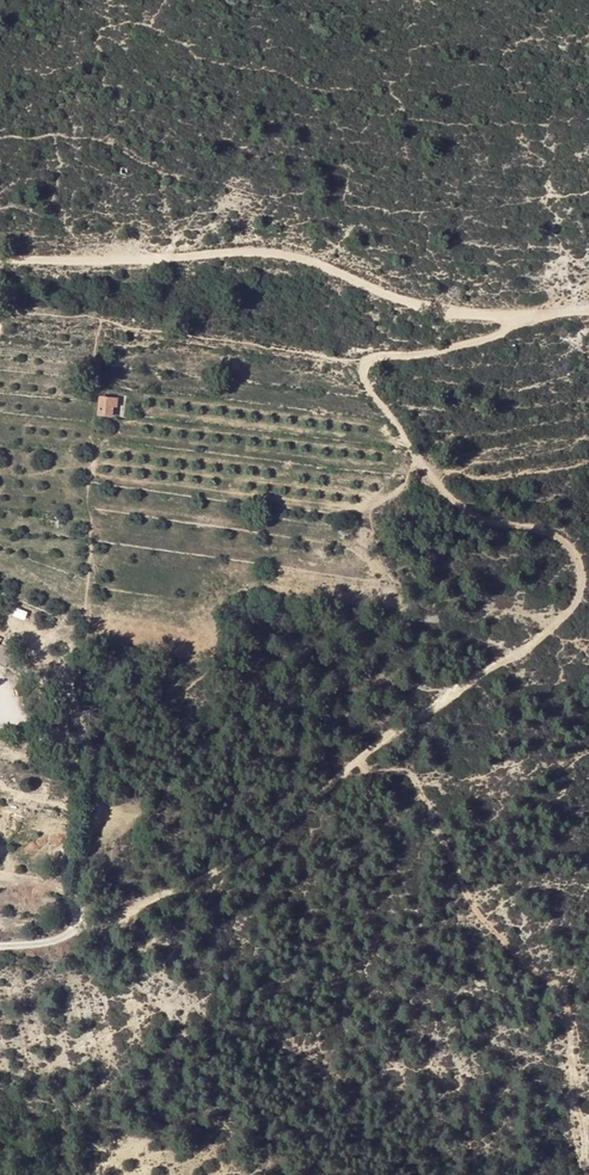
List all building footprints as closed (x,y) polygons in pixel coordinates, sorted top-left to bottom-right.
[(105,396),(85,394),(83,413),(97,415),(98,405),(105,405),(105,396)] [(0,644),(0,664),(7,667),(14,650),(0,644)] [(60,716),(59,726),(68,727),(69,717),(60,716)]
